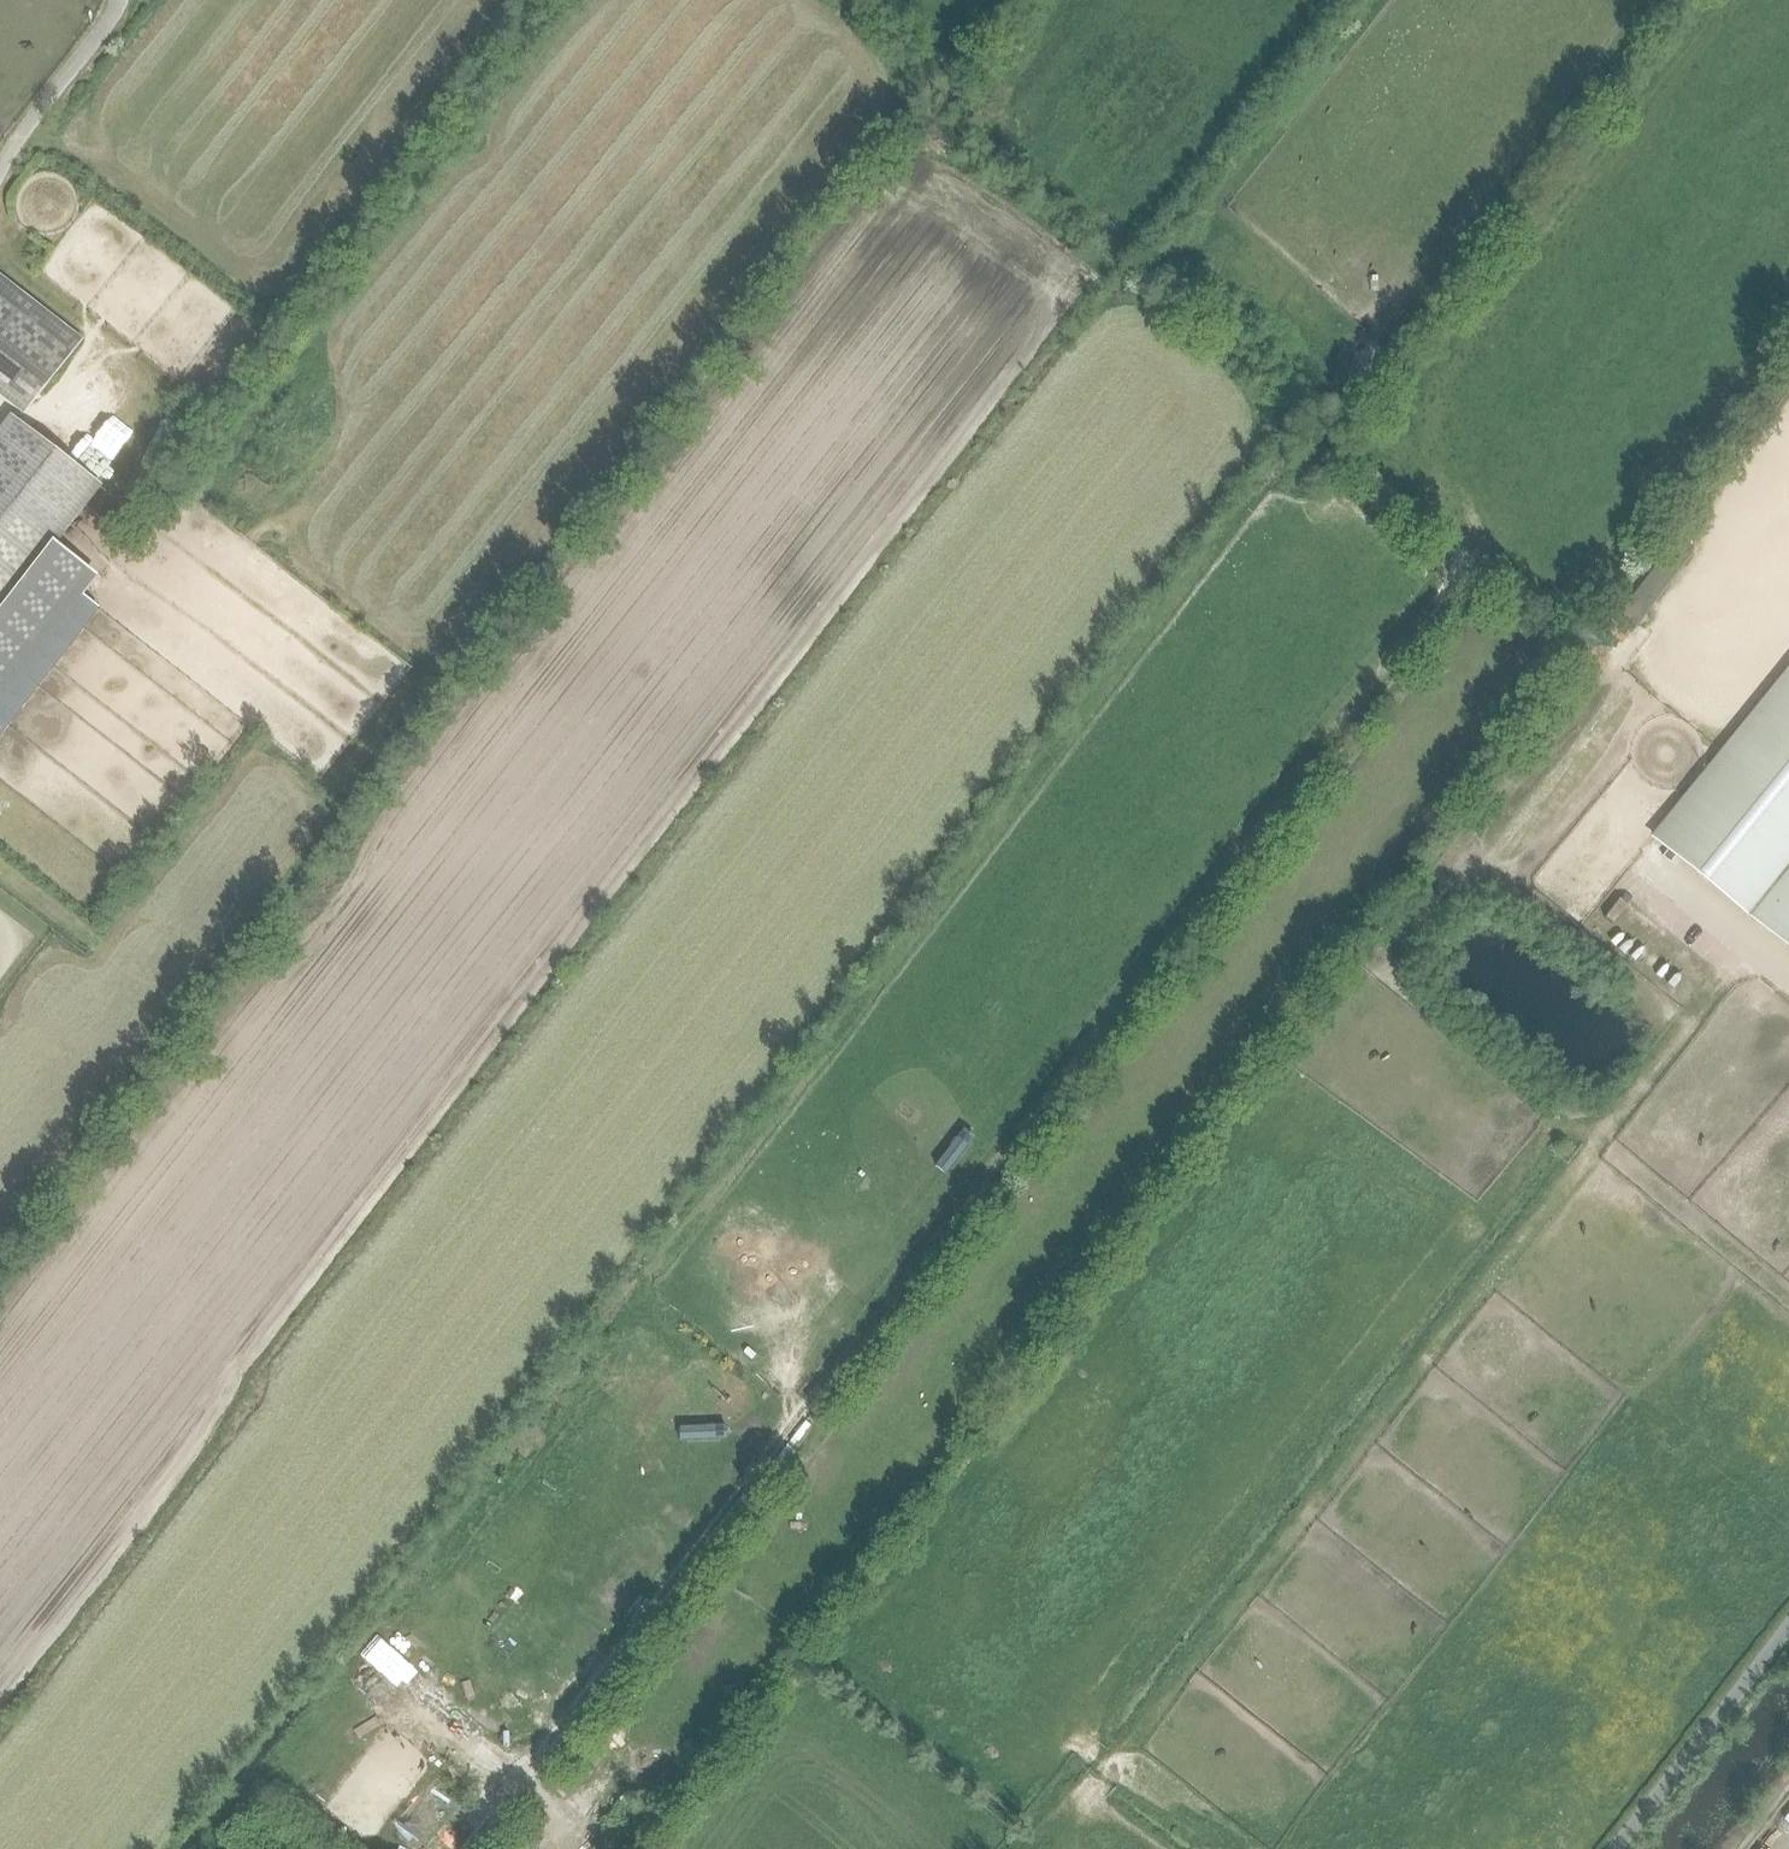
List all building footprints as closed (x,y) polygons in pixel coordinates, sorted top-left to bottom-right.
[(41,412),(97,336),(0,265),(0,381),(41,412)] [(97,482),(15,418),(0,437),(0,608),(97,482)] [(1655,839),(1749,915),(1788,947),(1788,674),(1655,839)] [(388,1693),(420,1638),(394,1623),(362,1677),(388,1693)]
